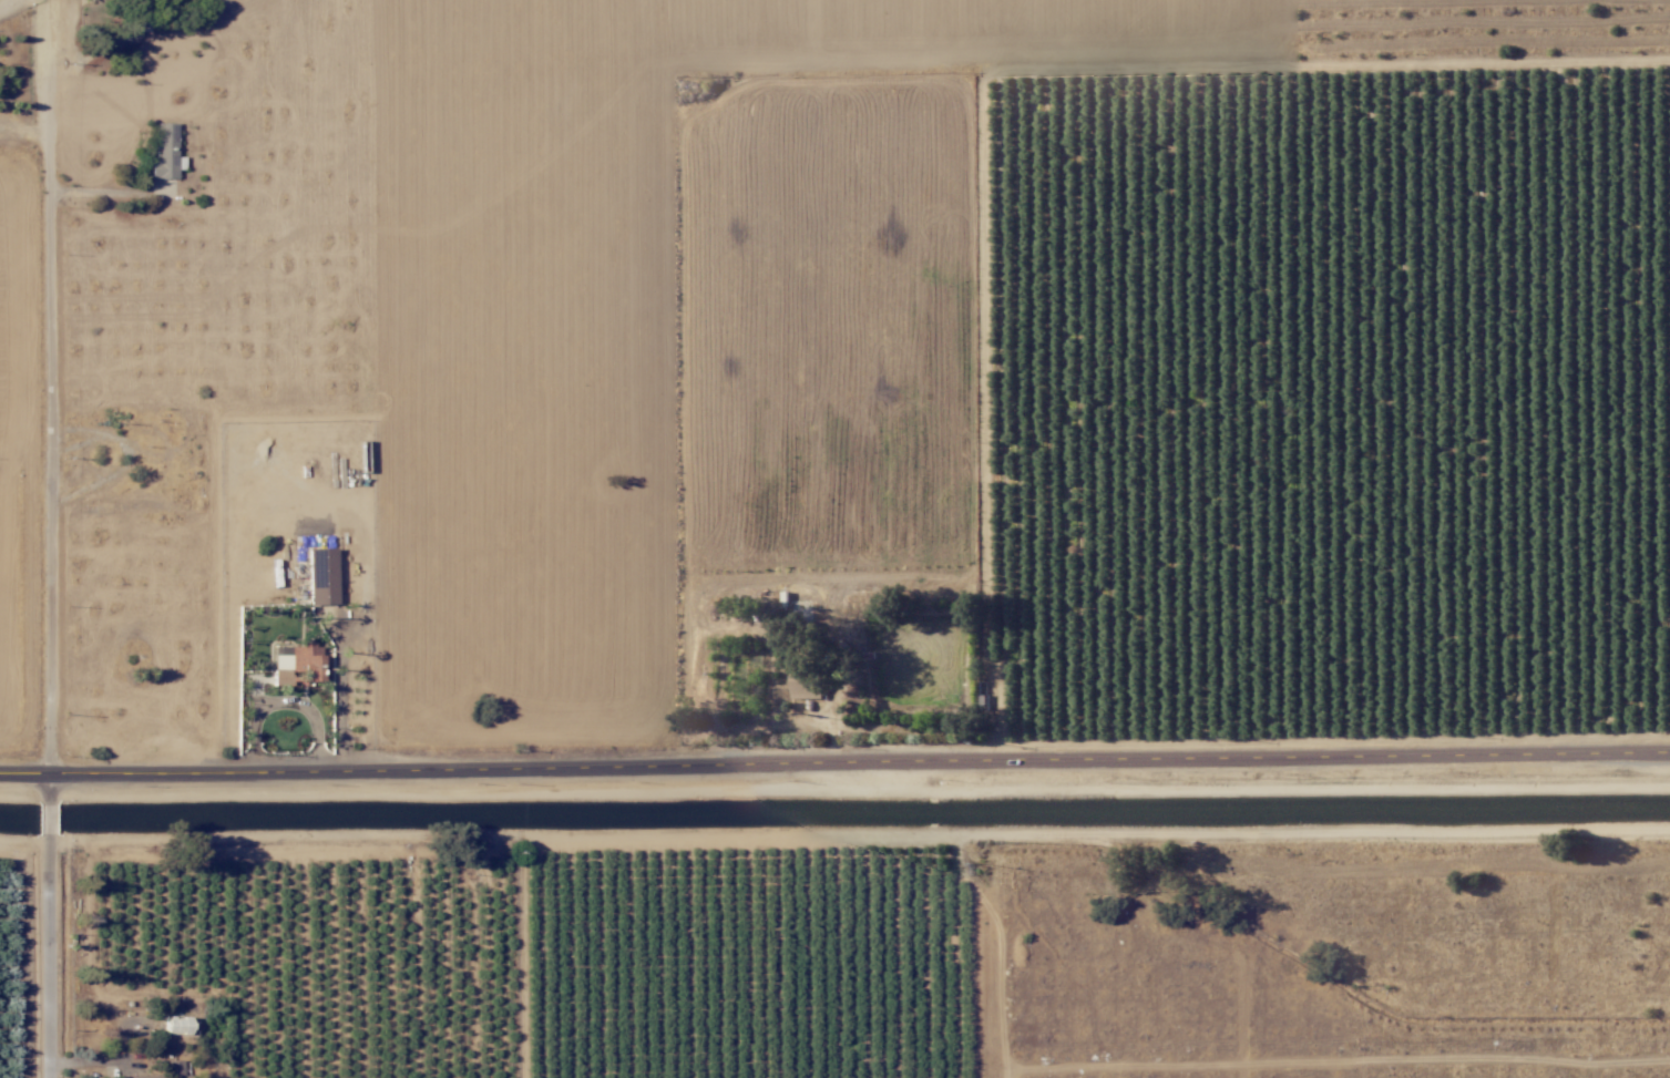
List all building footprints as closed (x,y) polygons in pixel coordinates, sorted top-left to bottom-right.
[(149,178),(175,178),(175,169),(183,169),(183,157),(174,157),(175,123),(154,123),(153,162),(149,162),(149,178)] [(335,604),(333,548),(306,549),(308,604),(335,604)] [(320,683),(319,645),(272,645),(272,683),(320,683)] [(186,1034),(187,1017),(163,1016),(162,1034),(186,1034)]
